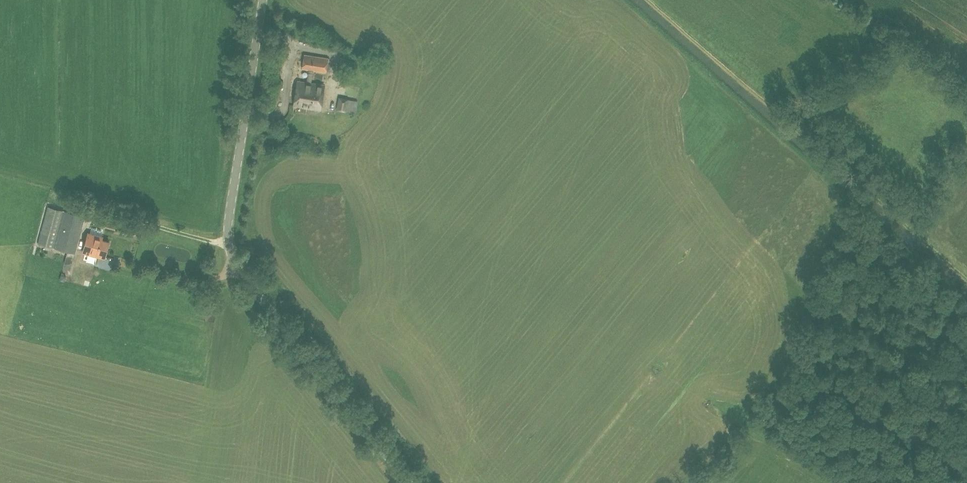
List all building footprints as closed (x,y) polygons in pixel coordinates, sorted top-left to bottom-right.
[(313,70),(326,72),(328,58),(304,54),(302,68),(309,69),(307,83),(297,81),(294,105),(320,109),(324,85),(312,83),(313,70)] [(356,112),(358,101),(339,97),(337,110),(356,112)] [(85,216),(64,210),(48,206),(41,233),(39,243),(54,247),(76,253),(85,216)] [(84,248),(106,254),(110,242),(102,240),(103,237),(89,233),(84,248)]
